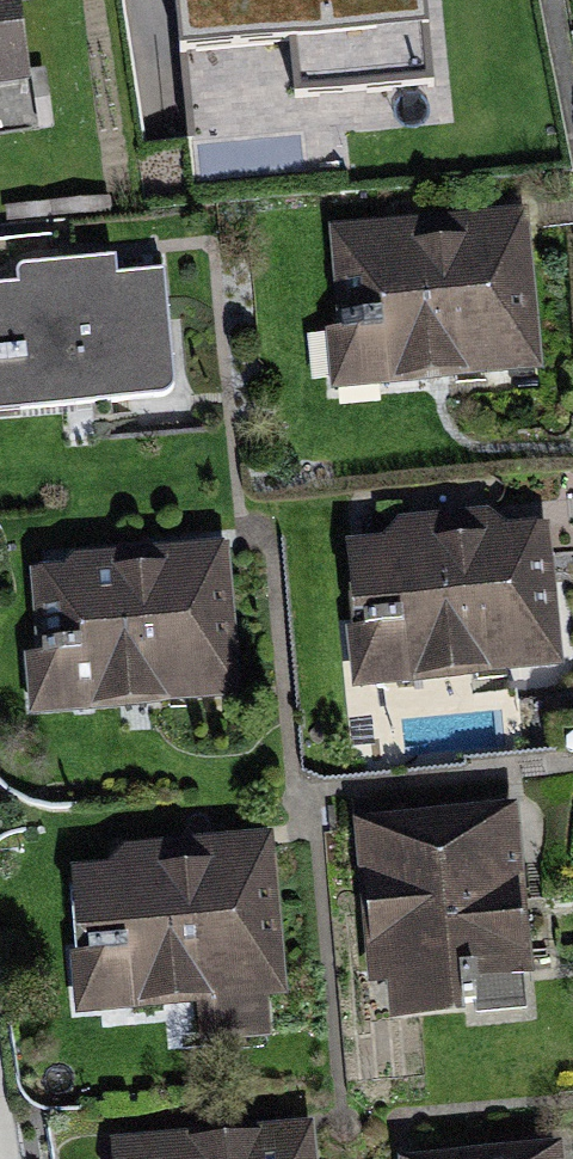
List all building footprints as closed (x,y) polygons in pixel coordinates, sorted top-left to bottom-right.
[(35,85),(22,0),(0,0),(0,91),(35,85)] [(192,191),(357,173),(353,134),(446,125),(425,0),(175,0),(192,191)] [(521,226),(322,242),(334,393),(532,378),(521,226)] [(0,298),(0,300),(7,371),(0,371),(0,418),(188,400),(176,277),(137,281),(135,259),(28,269),(30,295),(0,298)] [(545,539),(361,552),(371,694),(555,681),(545,539)] [(231,548),(23,560),(32,711),(240,699),(231,548)] [(530,824),(370,832),(379,1018),(540,1010),(530,824)] [(105,846),(81,881),(83,1016),(289,1011),(273,842),(105,846)] [(120,1158),(315,1158),(314,1135),(126,1151),(120,1158)]
